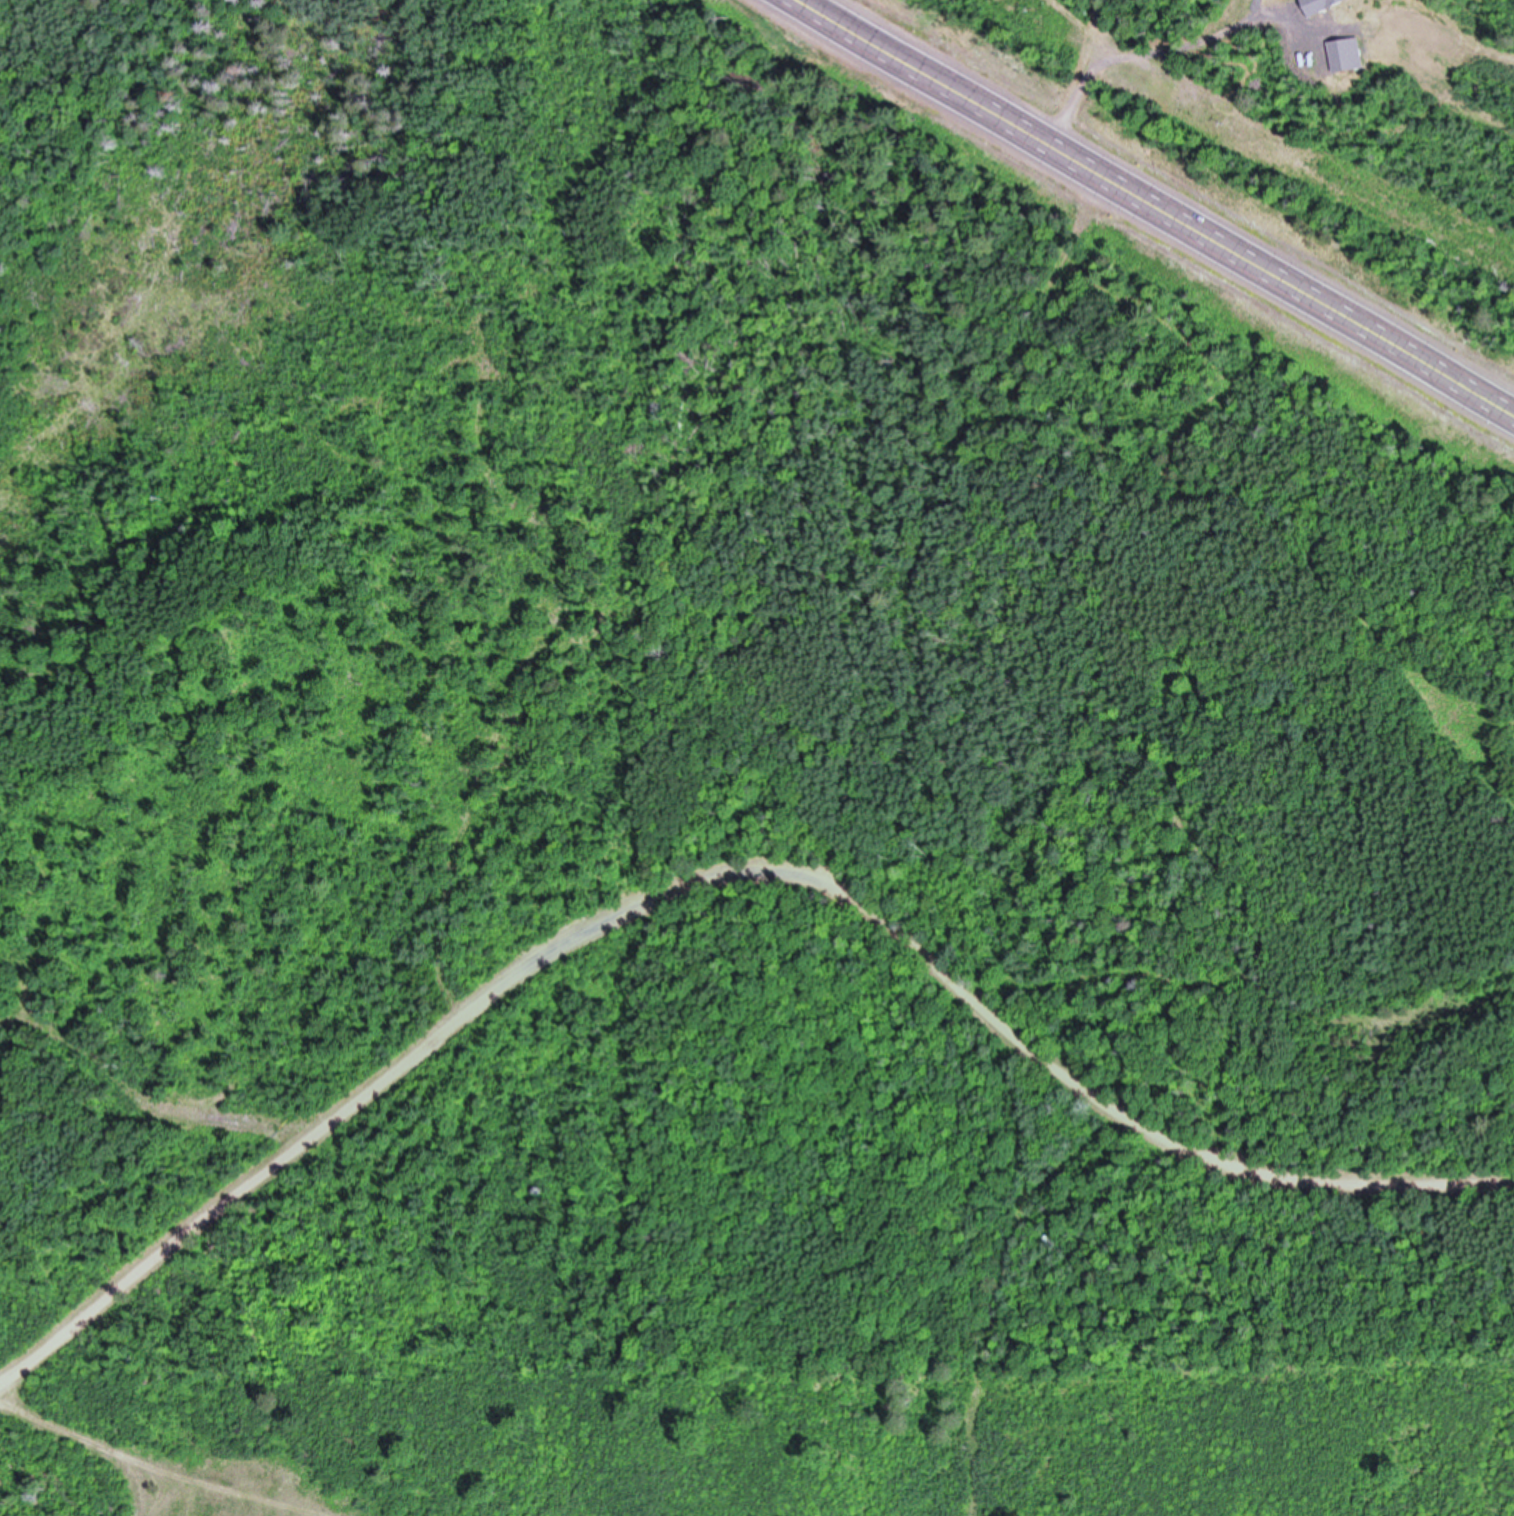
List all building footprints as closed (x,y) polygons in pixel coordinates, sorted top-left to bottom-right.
[(1309,17),(1302,0),(1345,0),(1309,17)] [(1328,43),(1358,37),(1363,66),(1334,72),(1328,43)] [(7,956),(13,953),(14,957),(16,956),(18,962),(17,962),(20,971),(13,973),(7,956)]
